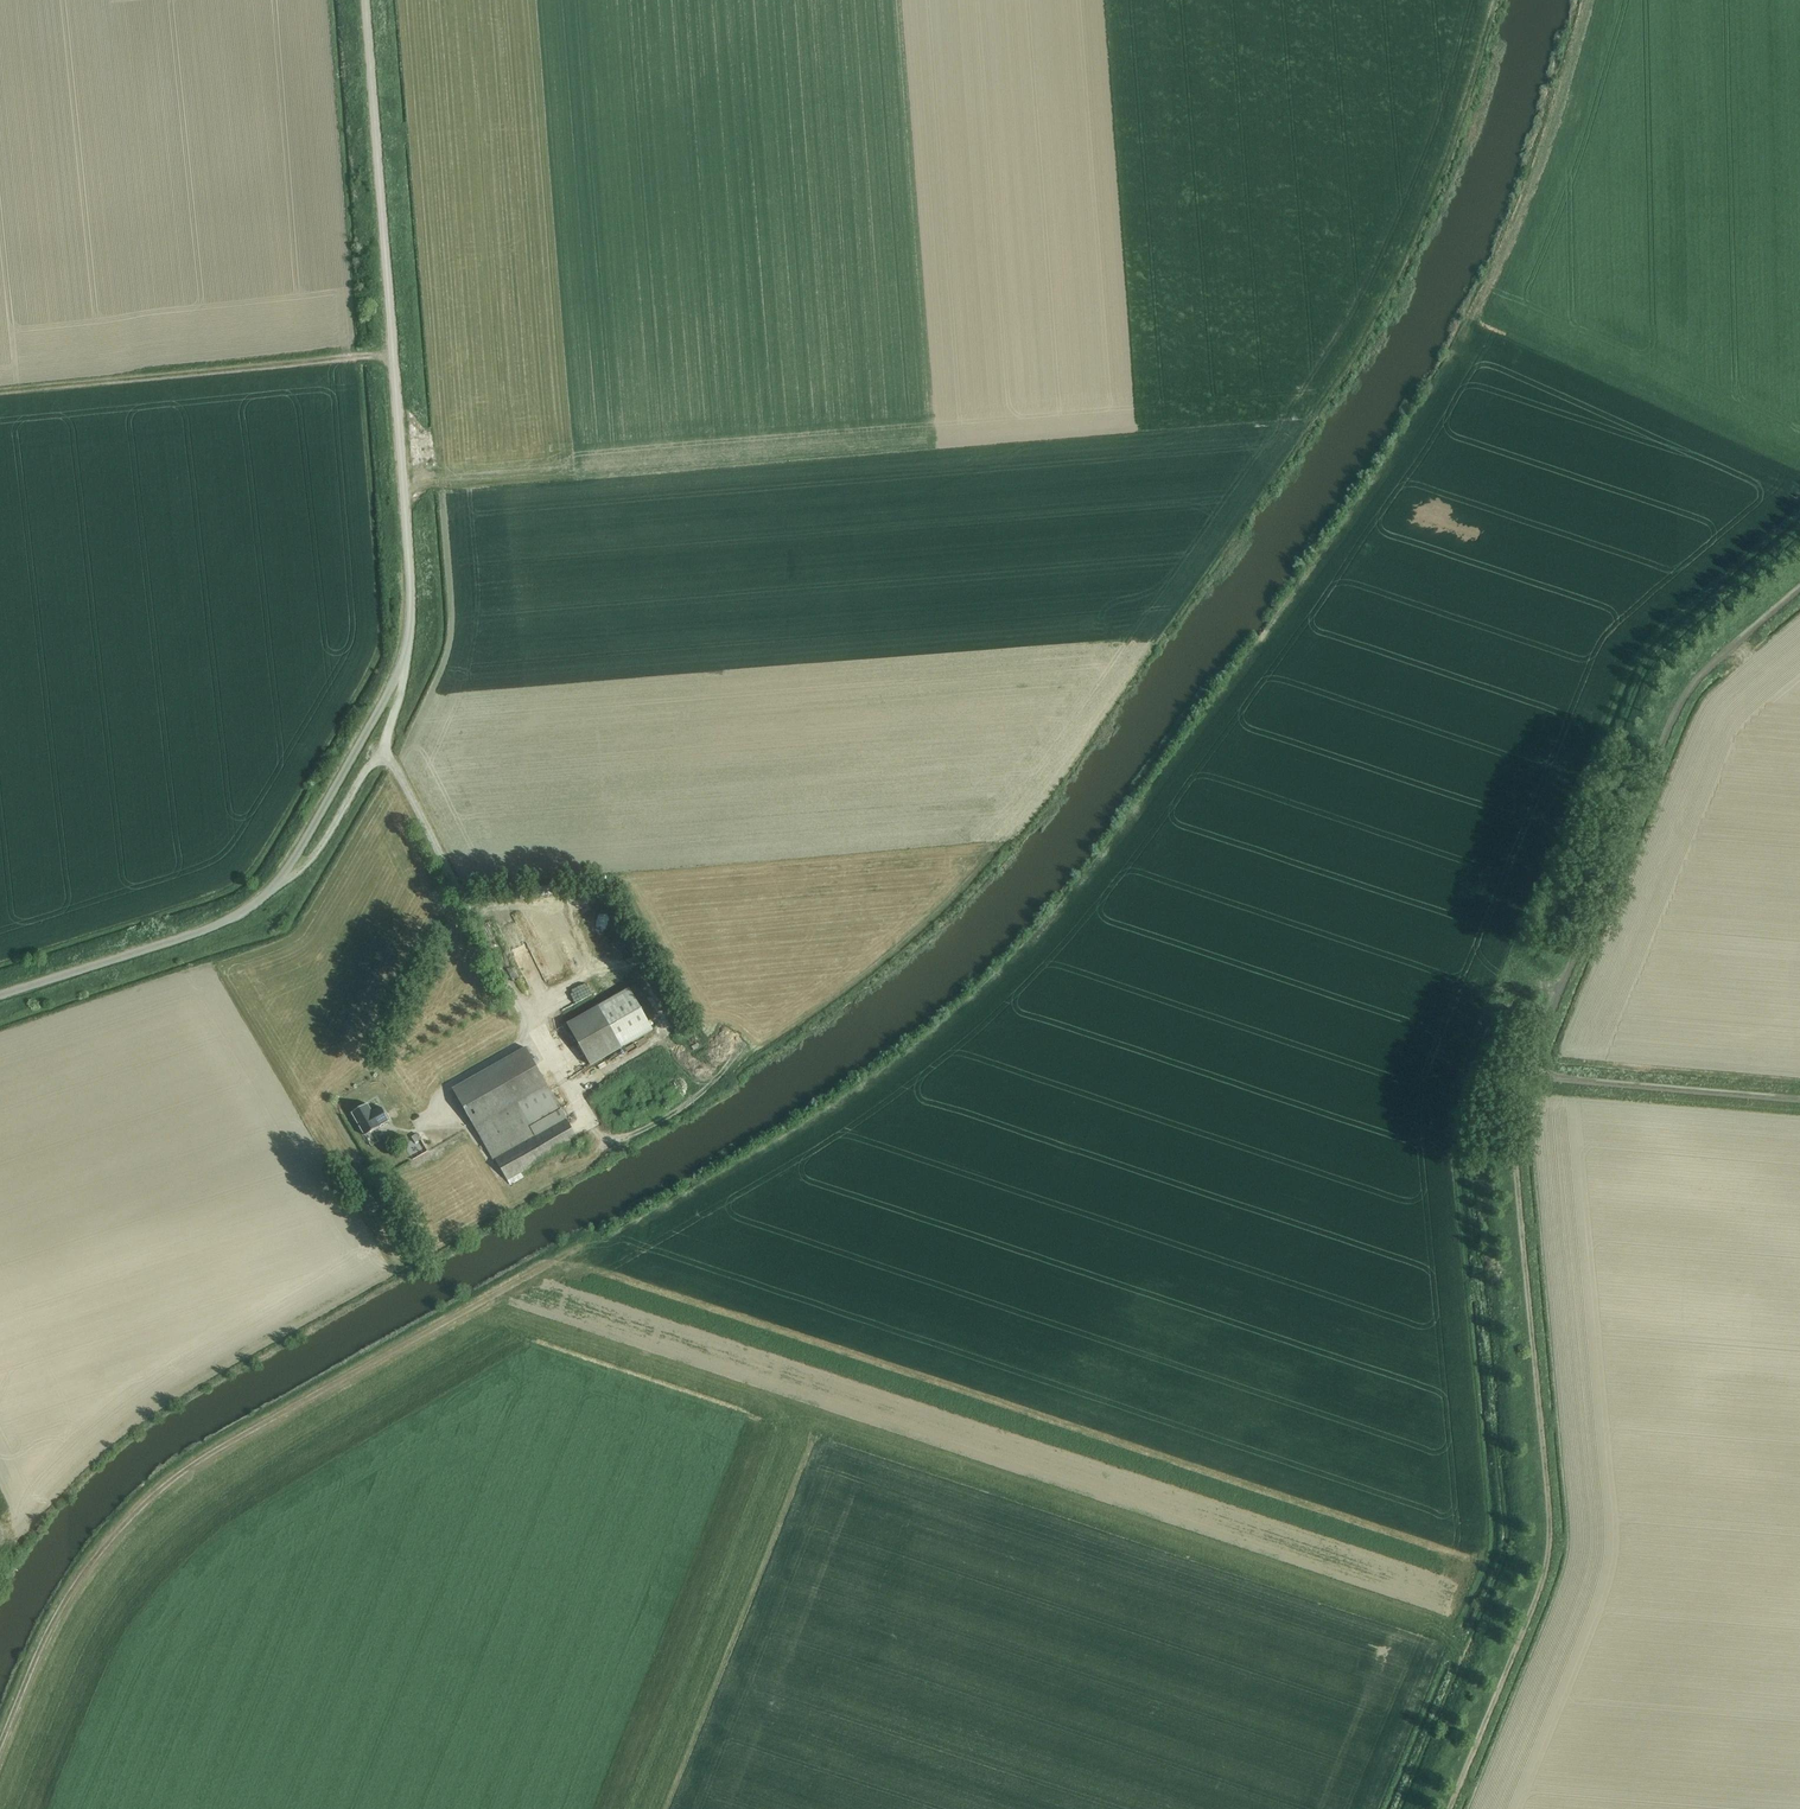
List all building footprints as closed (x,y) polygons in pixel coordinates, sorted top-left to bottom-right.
[(626,951),(618,955),(625,970),(633,966),(626,951)] [(653,1031),(636,1000),(630,990),(567,1025),(591,1066),(653,1031)] [(453,1089),(511,1185),(527,1175),(524,1172),(580,1141),(526,1048),(453,1089)] [(368,1104),(352,1113),(364,1136),(389,1121),(381,1107),(372,1112),(368,1104)] [(416,1135),(411,1138),(415,1144),(420,1140),(416,1135)]
